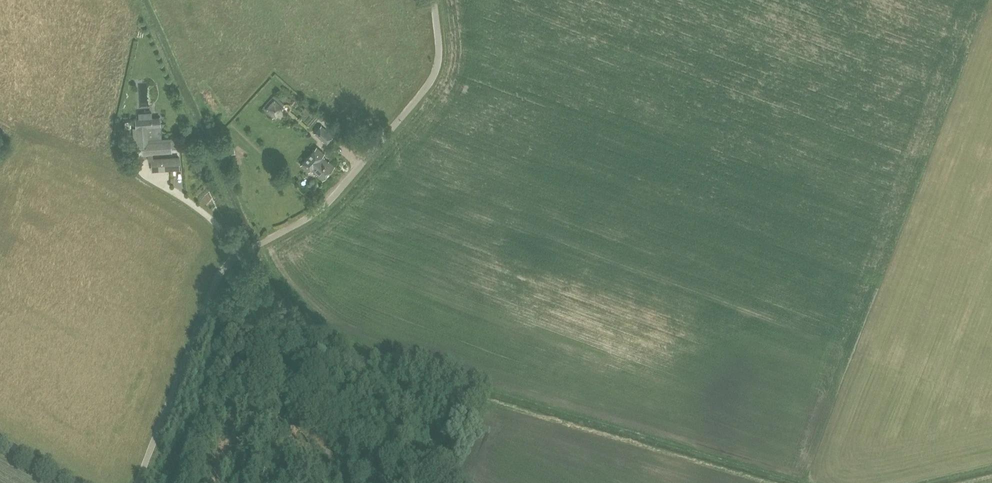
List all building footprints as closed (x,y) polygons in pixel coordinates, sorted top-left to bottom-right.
[(262,108),(272,118),(285,104),(274,95),(262,108)] [(151,161),(152,171),(180,169),(180,157),(154,158),(154,154),(173,152),(171,137),(162,138),(161,116),(152,117),(152,118),(136,119),(136,127),(137,127),(138,143),(137,143),(138,152),(138,156),(148,155),(149,161),(151,161)] [(314,133),(326,143),(333,135),(321,124),(314,133)] [(310,169),(323,180),(334,166),(322,156),(324,153),(316,146),(301,164),(309,171),(310,169)]
